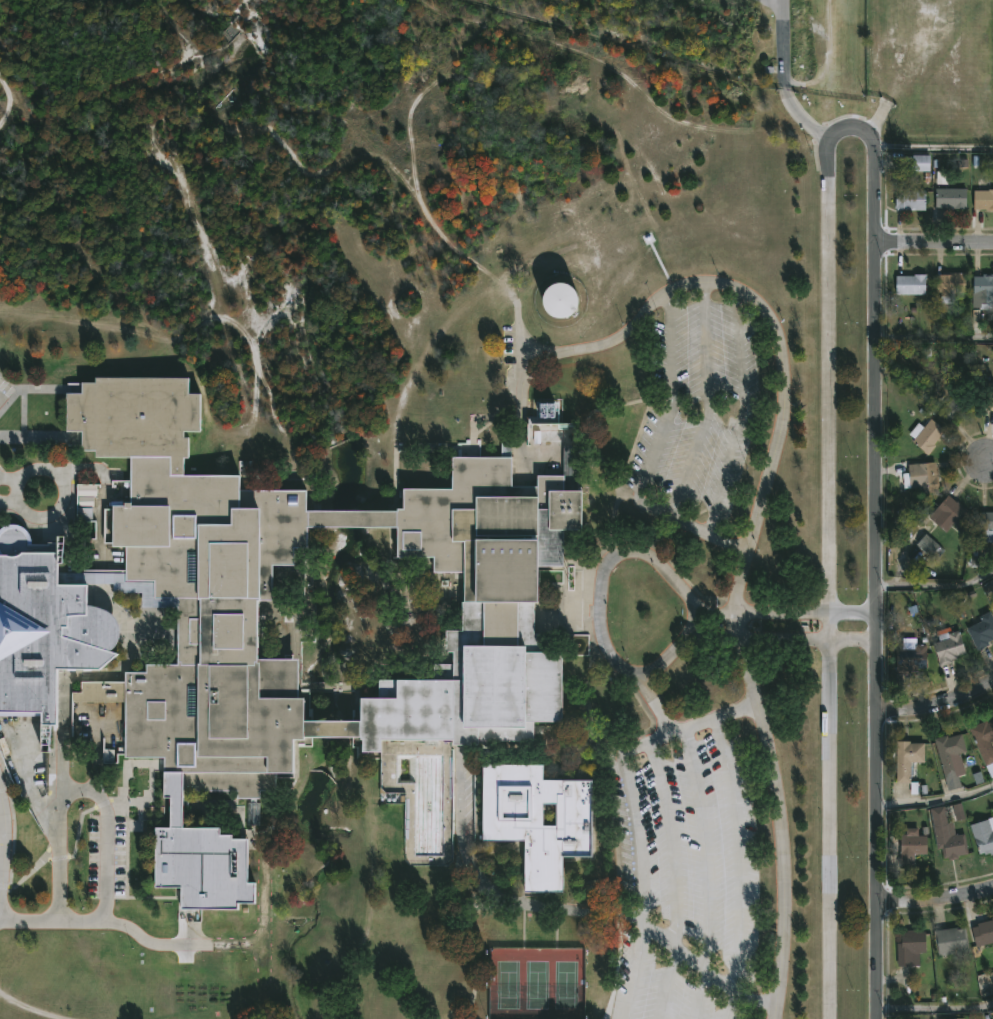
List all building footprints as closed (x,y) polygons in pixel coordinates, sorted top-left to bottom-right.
[(929,155),(928,171),(900,169),(900,156),(910,157),(910,155),(929,155)] [(964,189),(964,210),(953,209),(953,207),(935,207),(935,189),(964,189)] [(895,210),(894,210),(894,190),(924,190),(924,210),(895,210)] [(972,191),(992,190),(992,210),(972,208),(972,191)] [(957,292),(957,303),(940,303),(940,292),(935,292),(935,273),(943,274),(943,271),(965,272),(965,292),(957,292)] [(925,294),(895,294),(895,275),(925,273),(925,294)] [(982,273),(992,274),(992,294),(992,303),(980,302),(980,307),(972,307),(973,276),(982,276),(982,273)] [(572,285),(550,285),(550,318),(572,318),(572,285)] [(170,827),(170,798),(161,798),(161,773),(161,758),(125,758),(125,702),(72,702),(72,692),(81,692),(81,682),(125,683),(125,672),(146,672),(146,666),(178,666),(178,599),(154,599),(154,581),(125,581),(125,548),(111,548),(112,503),(130,503),(130,458),(96,458),(96,451),(81,451),(81,441),(81,433),(67,433),(67,394),(79,394),(79,389),(79,383),(94,383),(94,376),(191,376),(191,393),(200,393),(200,430),(184,430),(184,436),(189,436),(188,459),(183,459),(183,476),(241,476),(241,508),(259,508),(259,491),(306,491),(306,512),(306,526),(306,547),(294,547),(294,565),(273,565),(273,601),(258,601),(258,660),(298,660),(298,698),(303,698),(303,721),(303,739),(291,739),(291,773),(275,773),(275,792),(261,792),(261,800),(236,800),(236,791),(180,790),(180,827),(170,827)] [(984,382),(992,382),(992,410),(983,409),(984,382)] [(972,405),(959,417),(958,416),(950,422),(938,409),(960,390),(972,405)] [(931,418),(943,430),(932,444),(934,445),(927,454),(911,441),(913,439),(907,434),(917,422),(922,427),(930,418),(931,418)] [(361,721),(361,697),(378,697),(378,681),(454,681),(454,653),(445,653),(445,632),(464,632),(464,571),(435,571),(435,557),(397,557),(397,526),(397,512),(397,508),(404,508),(404,489),(452,489),(452,456),(513,456),(513,485),(537,485),(537,476),(563,477),(563,491),(582,491),(582,528),(564,528),(564,570),(538,569),(538,604),(534,604),(534,633),(588,633),(588,657),(563,657),(562,723),(534,722),(534,746),(452,746),(452,740),(380,740),(380,752),(361,752),(361,739),(361,721)] [(935,473),(937,473),(938,487),(936,487),(936,491),(918,493),(918,487),(901,488),(900,473),(906,472),(906,464),(934,461),(935,473)] [(952,499),(955,502),(956,501),(968,511),(966,512),(969,514),(956,528),(952,523),(948,527),(931,512),(947,494),(952,499)] [(979,511),(992,511),(992,543),(979,542),(979,511)] [(397,526),(306,526),(306,512),(397,512),(397,526)] [(30,537),(24,528),(15,525),(3,527),(0,529),(0,556),(5,555),(9,556),(16,556),(22,552),(57,553),(56,545),(30,546),(30,537)] [(944,549),(935,560),(915,544),(924,533),(944,549)] [(39,716),(40,724),(56,724),(56,669),(100,669),(119,653),(110,652),(118,642),(120,631),(115,619),(107,612),(95,607),(87,605),(87,584),(58,584),(57,553),(22,552),(16,556),(9,556),(5,555),(0,556),(0,716),(39,716)] [(988,611),(992,620),(992,635),(991,636),(992,638),(987,641),(988,644),(977,650),(965,629),(981,620),(978,616),(988,611)] [(957,630),(964,653),(955,655),(955,658),(950,660),(951,662),(938,666),(932,643),(939,641),(936,635),(957,630)] [(914,642),(914,644),(925,644),(925,666),(911,666),(911,674),(896,674),(896,665),(893,665),(893,649),(901,649),(901,642),(914,642)] [(988,742),(992,752),(992,762),(984,765),(967,728),(985,720),(986,722),(992,718),(992,740),(988,742)] [(361,739),(303,739),(303,721),(361,721),(361,739)] [(960,734),(965,751),(951,755),(959,787),(946,791),(932,738),(945,735),(946,737),(960,734)] [(909,741),(909,743),(923,743),(923,762),(909,762),(909,782),(916,782),(916,794),(909,795),(909,783),(895,783),(895,741),(909,741)] [(483,766),(483,841),(522,841),(523,896),(562,896),(562,857),(592,857),(592,780),(540,781),(540,766),(483,766)] [(942,806),(948,835),(963,834),(966,854),(956,856),(956,859),(948,860),(947,858),(942,858),(941,848),(936,849),(928,808),(942,806)] [(969,825),(992,816),(992,852),(984,855),(983,853),(978,854),(969,825)] [(180,827),(220,827),(220,835),(232,836),(232,841),(247,841),(247,879),(254,879),(254,906),(237,905),(237,911),(190,911),(181,911),(181,900),(181,890),(155,889),(156,827),(170,827),(180,827)] [(916,828),(916,836),(925,836),(925,854),(913,854),(913,867),(898,867),(898,834),(904,834),(904,828),(916,828)] [(976,922),(992,919),(992,945),(992,943),(974,946),(970,927),(976,926),(976,922)] [(940,956),(936,956),(932,930),(964,926),(968,952),(940,956)] [(899,965),(898,942),(903,942),(903,932),(923,931),(924,952),(913,953),(913,965),(899,965)]
